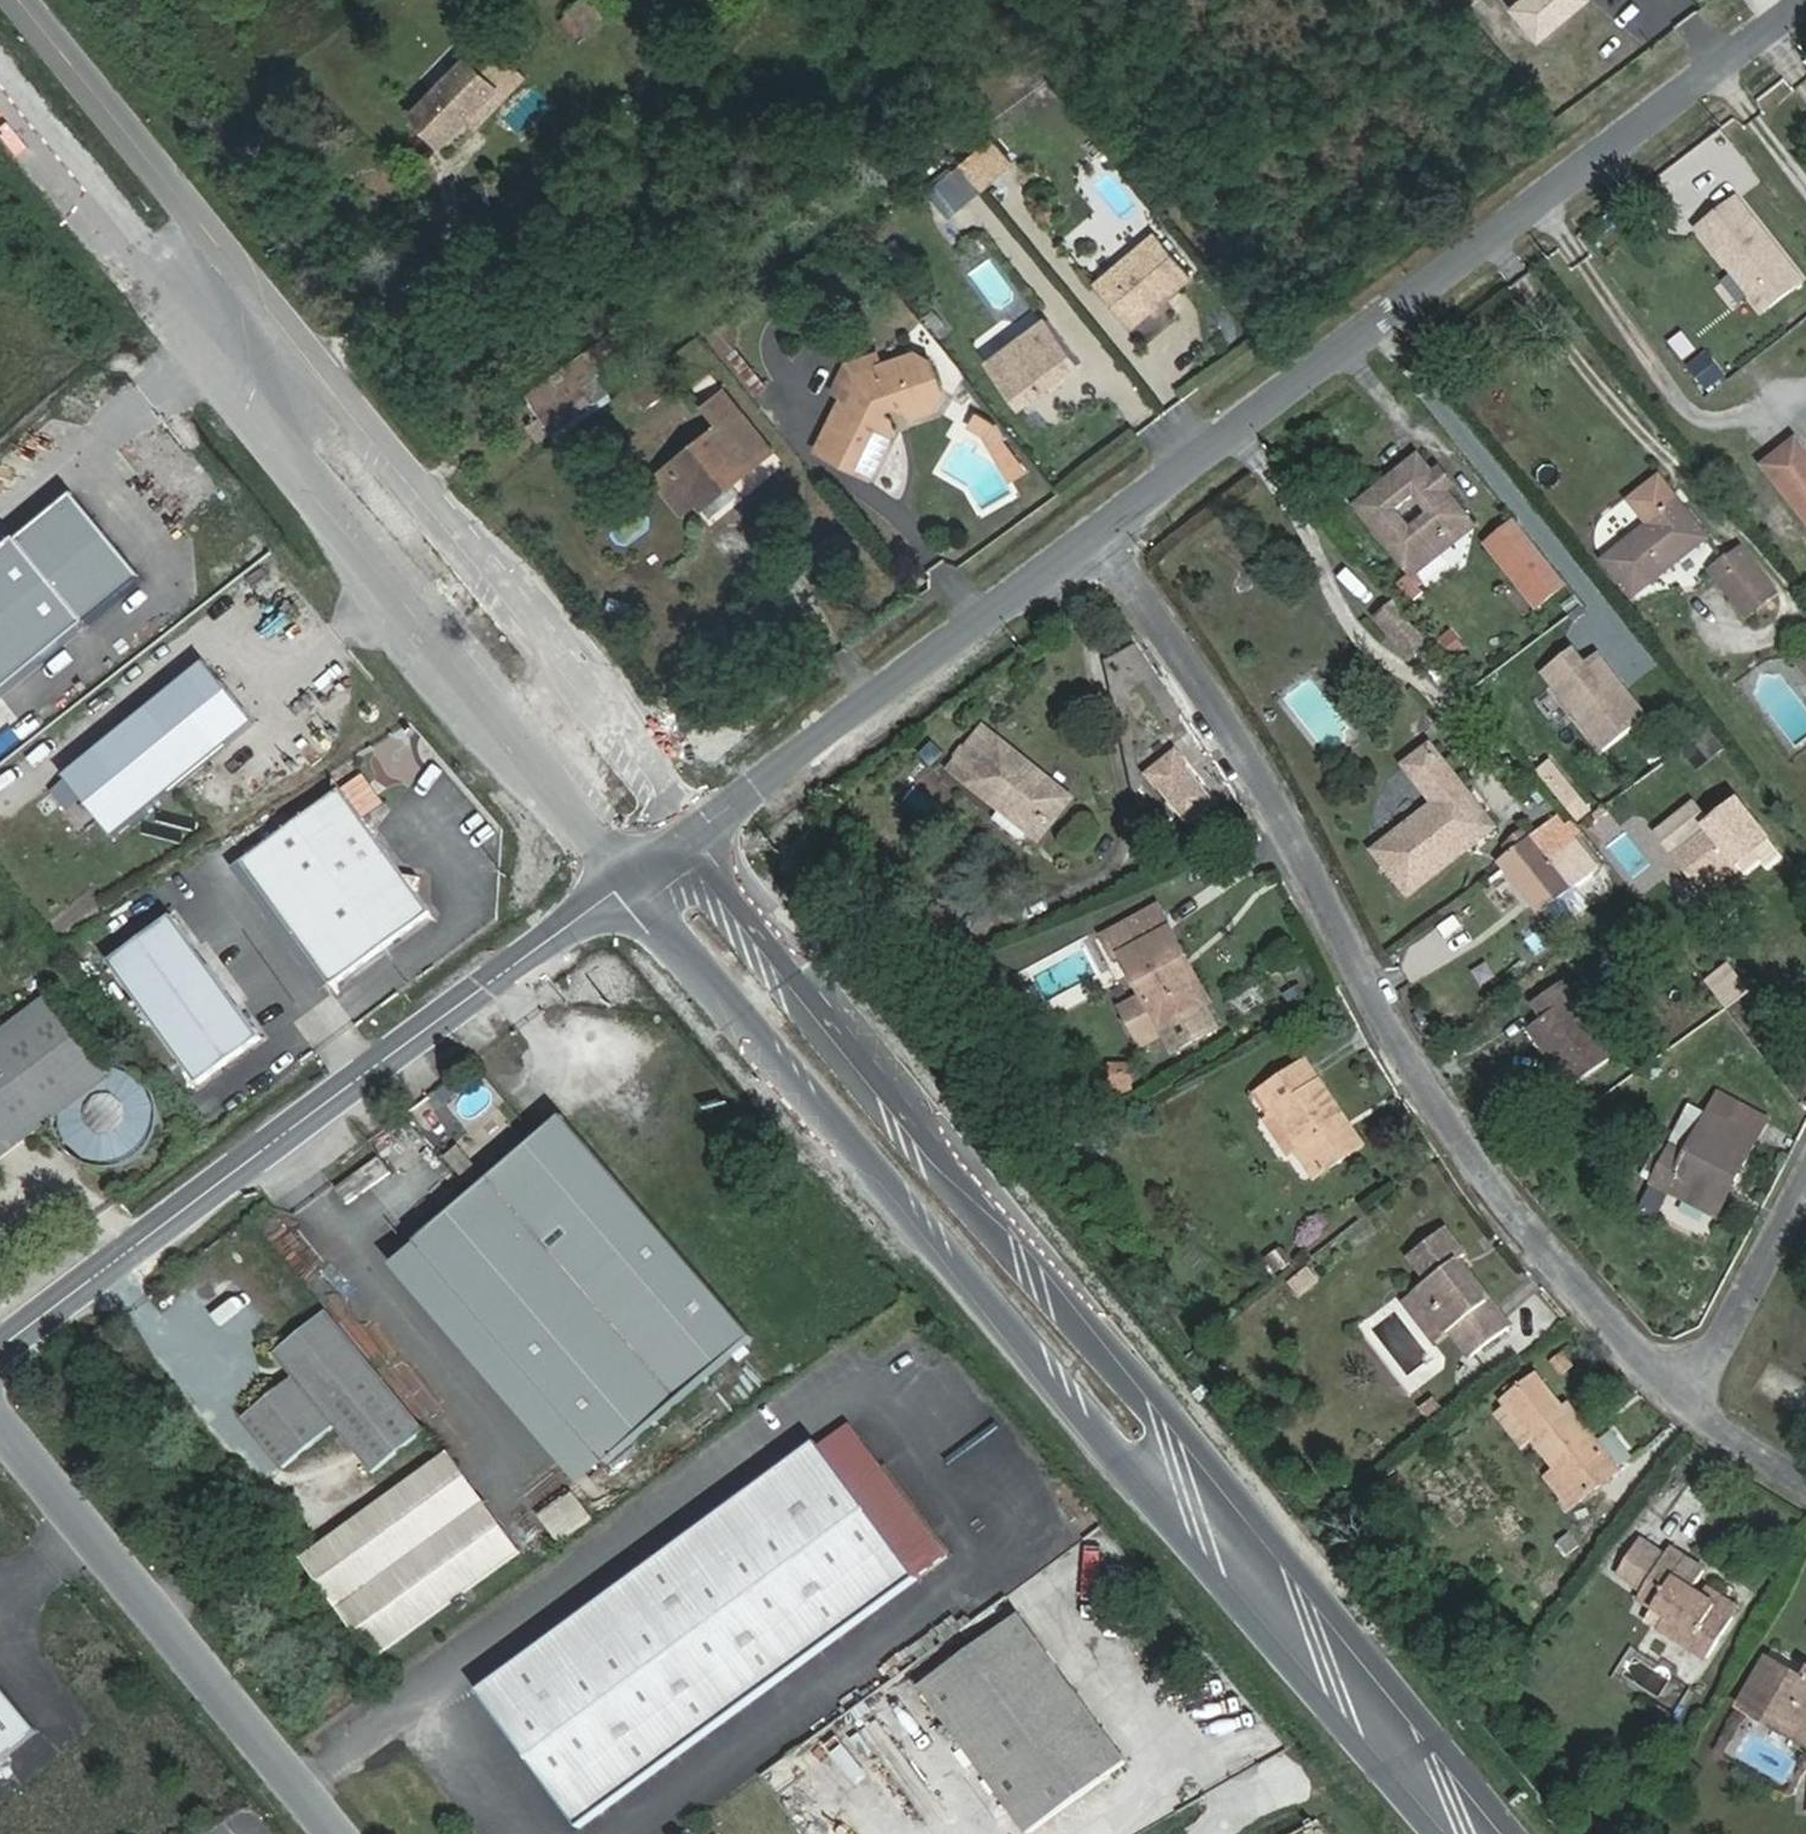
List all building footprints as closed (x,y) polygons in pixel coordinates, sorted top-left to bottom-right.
[(1506,19),(1519,35),(1531,49),(1581,8),(1575,0),(1529,0),(1506,19)] [(514,76),(481,45),(461,66),(493,98),(514,76)] [(442,150),(493,98),(461,66),(410,120),(442,150)] [(1011,159),(991,136),(959,164),(979,187),(1011,159)] [(947,216),(964,202),(942,176),(926,191),(947,216)] [(1734,206),(1694,236),(1756,316),(1796,286),(1734,206)] [(1161,240),(1104,287),(1140,329),(1196,282),(1161,240)] [(984,367),(1025,416),(1081,371),(1039,322),(984,367)] [(601,374),(583,350),(533,388),(551,412),(601,374)] [(852,397),(828,449),(877,471),(900,423),(889,412),(905,407),(922,415),(942,409),(951,392),(942,363),(927,354),(884,367),(882,358),(853,366),(841,392),(852,397)] [(609,385),(601,374),(551,412),(559,423),(609,385)] [(634,393),(646,410),(666,395),(654,378),(634,393)] [(699,509),(765,454),(733,416),(667,471),(699,509)] [(1028,473),(1004,433),(985,416),(975,426),(991,440),(1016,480),(1028,473)] [(1800,446),(1767,472),(1805,521),(1805,454),(1800,446)] [(1407,565),(1464,523),(1418,460),(1360,508),(1407,565)] [(1639,514),(1593,551),(1630,596),(1704,536),(1654,476),(1626,499),(1639,514)] [(78,493),(0,553),(0,690),(144,579),(78,493)] [(1561,583),(1512,523),(1486,543),(1535,604),(1561,583)] [(1791,599),(1749,548),(1715,576),(1755,625),(1791,599)] [(1402,662),(1424,643),(1392,603),(1369,622),(1402,662)] [(1645,709),(1595,647),(1581,659),(1568,643),(1539,668),(1602,744),(1645,709)] [(1796,663),(1805,676),(1805,655),(1796,663)] [(118,832),(263,721),(216,659),(71,770),(118,832)] [(980,814),(1008,835),(1018,827),(1031,840),(1072,796),(1004,734),(960,779),(991,803),(980,814)] [(1429,744),(1405,762),(1434,803),(1371,847),(1410,894),(1494,825),(1429,744)] [(1173,747),(1145,772),(1188,818),(1215,794),(1173,747)] [(1548,760),(1538,768),(1580,819),(1590,811),(1548,760)] [(314,983),(414,913),(329,790),(229,857),(314,983)] [(1762,868),(1777,855),(1731,799),(1666,852),(1696,889),(1730,861),(1739,873),(1756,861),(1762,868)] [(1651,835),(1666,852),(1705,818),(1689,800),(1651,835)] [(1601,872),(1559,822),(1533,841),(1574,893),(1601,872)] [(1497,867),(1539,920),(1574,893),(1533,841),(1497,867)] [(261,1017),(177,892),(112,936),(196,1061),(261,1017)] [(1176,944),(1150,898),(1098,928),(1130,985),(1165,1047),(1213,1021),(1200,997),(1189,1004),(1161,953),(1176,944)] [(1200,997),(1205,994),(1176,944),(1161,953),(1189,1004),(1200,997)] [(1727,965),(1708,980),(1726,1004),(1745,989),(1727,965)] [(1571,1084),(1615,1055),(1564,980),(1533,1000),(1545,1017),(1529,1027),(1571,1084)] [(56,982),(0,1024),(0,1140),(52,1102),(51,1108),(52,1119),(57,1129),(64,1138),(74,1146),(84,1149),(94,1151),(104,1149),(113,1146),(114,1145),(121,1140),(128,1132),(133,1123),(136,1111),(134,1099),(130,1088),(125,1081),(119,1075),(108,1069),(99,1066),(112,1057),(56,982)] [(1109,997),(1131,1036),(1152,1025),(1130,985),(1109,997)] [(1325,1119),(1334,1113),(1297,1058),(1249,1091),(1263,1111),(1275,1104),(1301,1142),(1290,1149),(1305,1172),(1343,1146),(1325,1119)] [(1734,1193),(1773,1124),(1722,1095),(1688,1153),(1674,1146),(1652,1185),(1704,1214),(1720,1186),(1734,1193)] [(1256,1116),(1282,1155),(1290,1149),(1301,1142),(1275,1104),(1263,1111),(1256,1116)] [(1343,1146),(1352,1140),(1334,1113),(1325,1119),(1343,1146)] [(759,1335),(576,1116),(440,1231),(622,1449),(759,1335)] [(1717,1222),(1734,1193),(1720,1186),(1704,1214),(1717,1222)] [(1658,1216),(1668,1196),(1649,1187),(1639,1206),(1658,1216)] [(409,1257),(590,1475),(622,1449),(440,1231),(409,1257)] [(1457,1262),(1435,1234),(1398,1262),(1416,1287),(1402,1297),(1436,1341),(1441,1337),(1463,1365),(1500,1337),(1448,1269),(1457,1262)] [(1309,1267),(1287,1283),(1298,1298),(1320,1282),(1309,1267)] [(1389,1308),(1422,1351),(1436,1341),(1402,1297),(1389,1308)] [(370,1462),(417,1424),(319,1305),(270,1346),(289,1369),(240,1409),(281,1458),(332,1416),(370,1462)] [(1559,1414),(1536,1383),(1504,1407),(1510,1415),(1534,1446),(1557,1476),(1575,1499),(1612,1470),(1565,1409),(1559,1414)] [(822,1431),(820,1428),(483,1679),(582,1812),(919,1560),(920,1562),(949,1540),(851,1410),(822,1431)] [(1521,1457),(1534,1446),(1510,1415),(1496,1425),(1521,1457)] [(380,1634),(526,1524),(452,1429),(307,1538),(380,1634)] [(1561,1508),(1562,1508),(1575,1499),(1557,1476),(1545,1486),(1561,1508)] [(559,1546),(594,1520),(572,1489),(536,1515),(559,1546)] [(1611,1573),(1636,1590),(1660,1556),(1636,1539),(1611,1573)] [(1693,1588),(1699,1580),(1660,1556),(1626,1604),(1659,1627),(1651,1638),(1698,1671),(1725,1629),(1684,1603),(1693,1588)] [(1725,1629),(1734,1615),(1693,1588),(1684,1603),(1725,1629)] [(1137,1745),(1026,1602),(960,1653),(931,1676),(1042,1819),(1137,1745)] [(0,1632),(0,1759),(62,1710),(0,1632)] [(960,1653),(945,1635),(917,1657),(931,1676),(960,1653)] [(1779,1653),(1770,1670),(1802,1689),(1805,1682),(1805,1669),(1779,1653)] [(1802,1689),(1770,1670),(1743,1716),(1769,1732),(1776,1720),(1805,1738),(1805,1682),(1802,1689)] [(1776,1720),(1769,1732),(1805,1753),(1805,1738),(1776,1720)] [(881,1820),(887,1833),(903,1833),(894,1814),(881,1820)]
